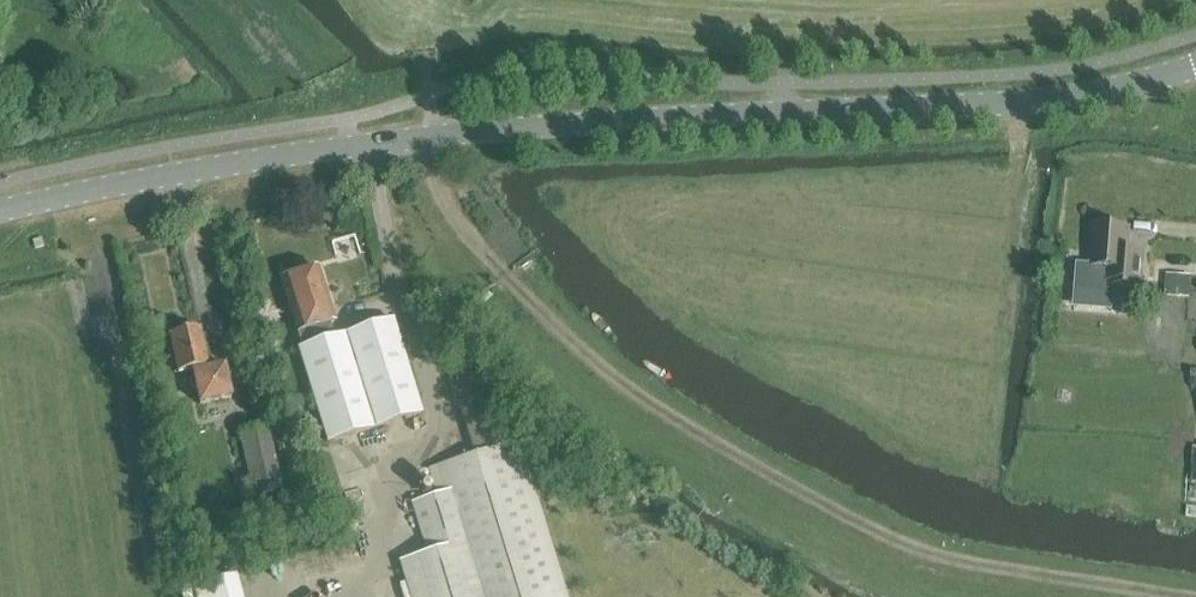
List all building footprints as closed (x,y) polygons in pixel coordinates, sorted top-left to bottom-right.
[(341,227),(344,243),(363,240),(360,224),(341,227)] [(1128,229),(1097,226),(1093,266),(1078,265),(1076,292),(1112,295),(1113,287),(1139,289),(1142,253),(1126,252),(1128,229)] [(1195,259),(1174,260),(1176,279),(1195,278),(1195,269),(1195,259)] [(297,332),(327,323),(335,321),(318,268),(305,272),(303,264),(289,268),(292,277),(281,280),(297,332)] [(332,338),(302,348),(320,409),(318,409),(327,440),(421,411),(392,320),(332,338)] [(200,329),(190,332),(170,336),(178,374),(193,371),(200,404),(230,398),(224,371),(210,374),(200,329)] [(438,495),(411,503),(426,553),(399,561),(410,596),(569,596),(519,439),(504,443),(478,361),(448,371),(475,453),(429,467),(438,495)] [(255,496),(283,489),(268,425),(239,433),(255,496)] [(212,596),(259,596),(249,557),(205,568),(212,596)]
